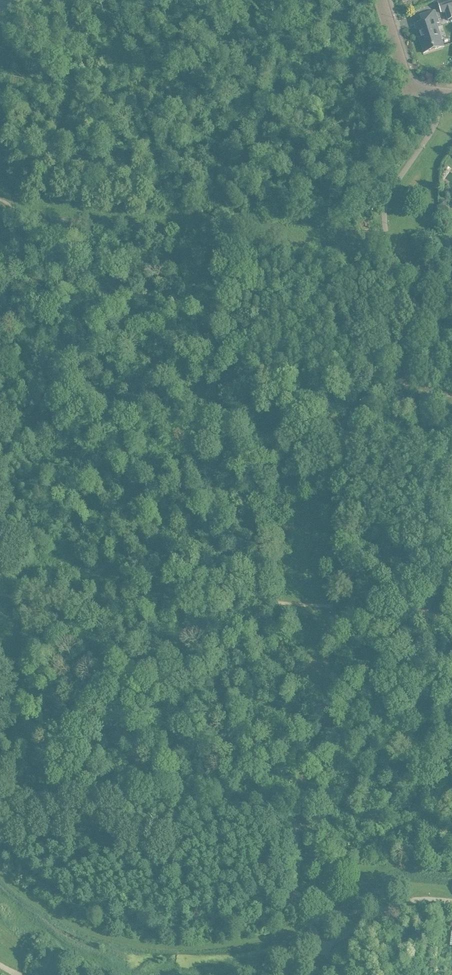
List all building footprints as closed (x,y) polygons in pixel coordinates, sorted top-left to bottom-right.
[(441,12),(451,8),(451,0),(442,0),(437,1),(441,12)] [(423,22),(415,24),(423,52),(443,46),(435,22),(437,21),(434,11),(421,15),(423,22)]
